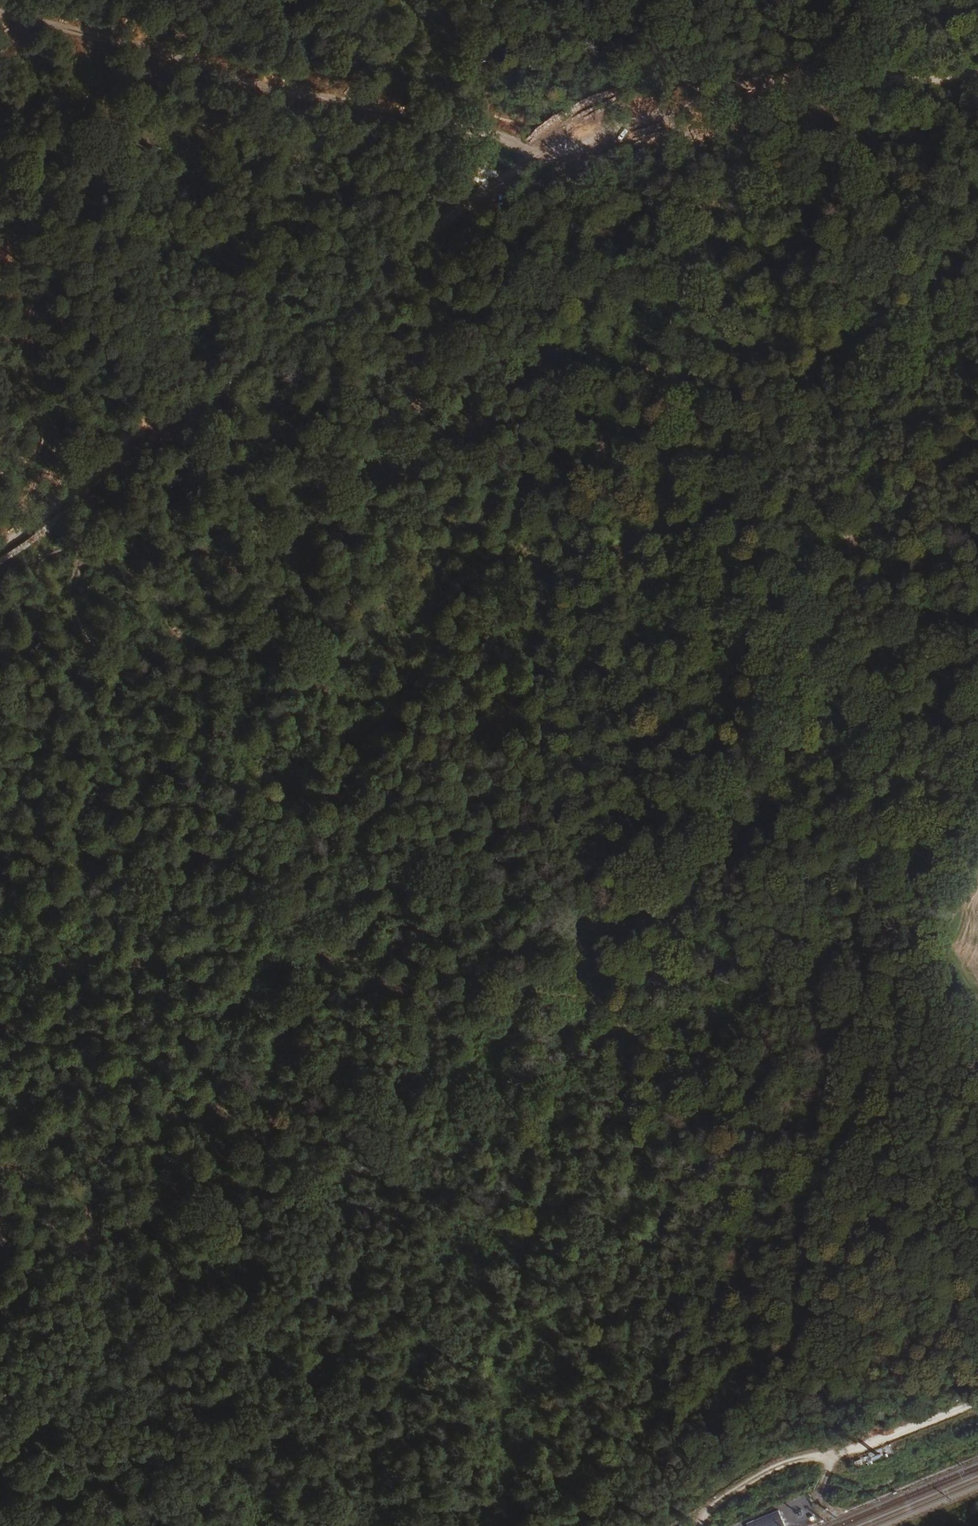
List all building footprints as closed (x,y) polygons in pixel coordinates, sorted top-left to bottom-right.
[(855,1467),(864,1465),(861,1457),(852,1460),(855,1467)] [(786,1523),(778,1507),(747,1521),(749,1525),(780,1525),(786,1523)]
